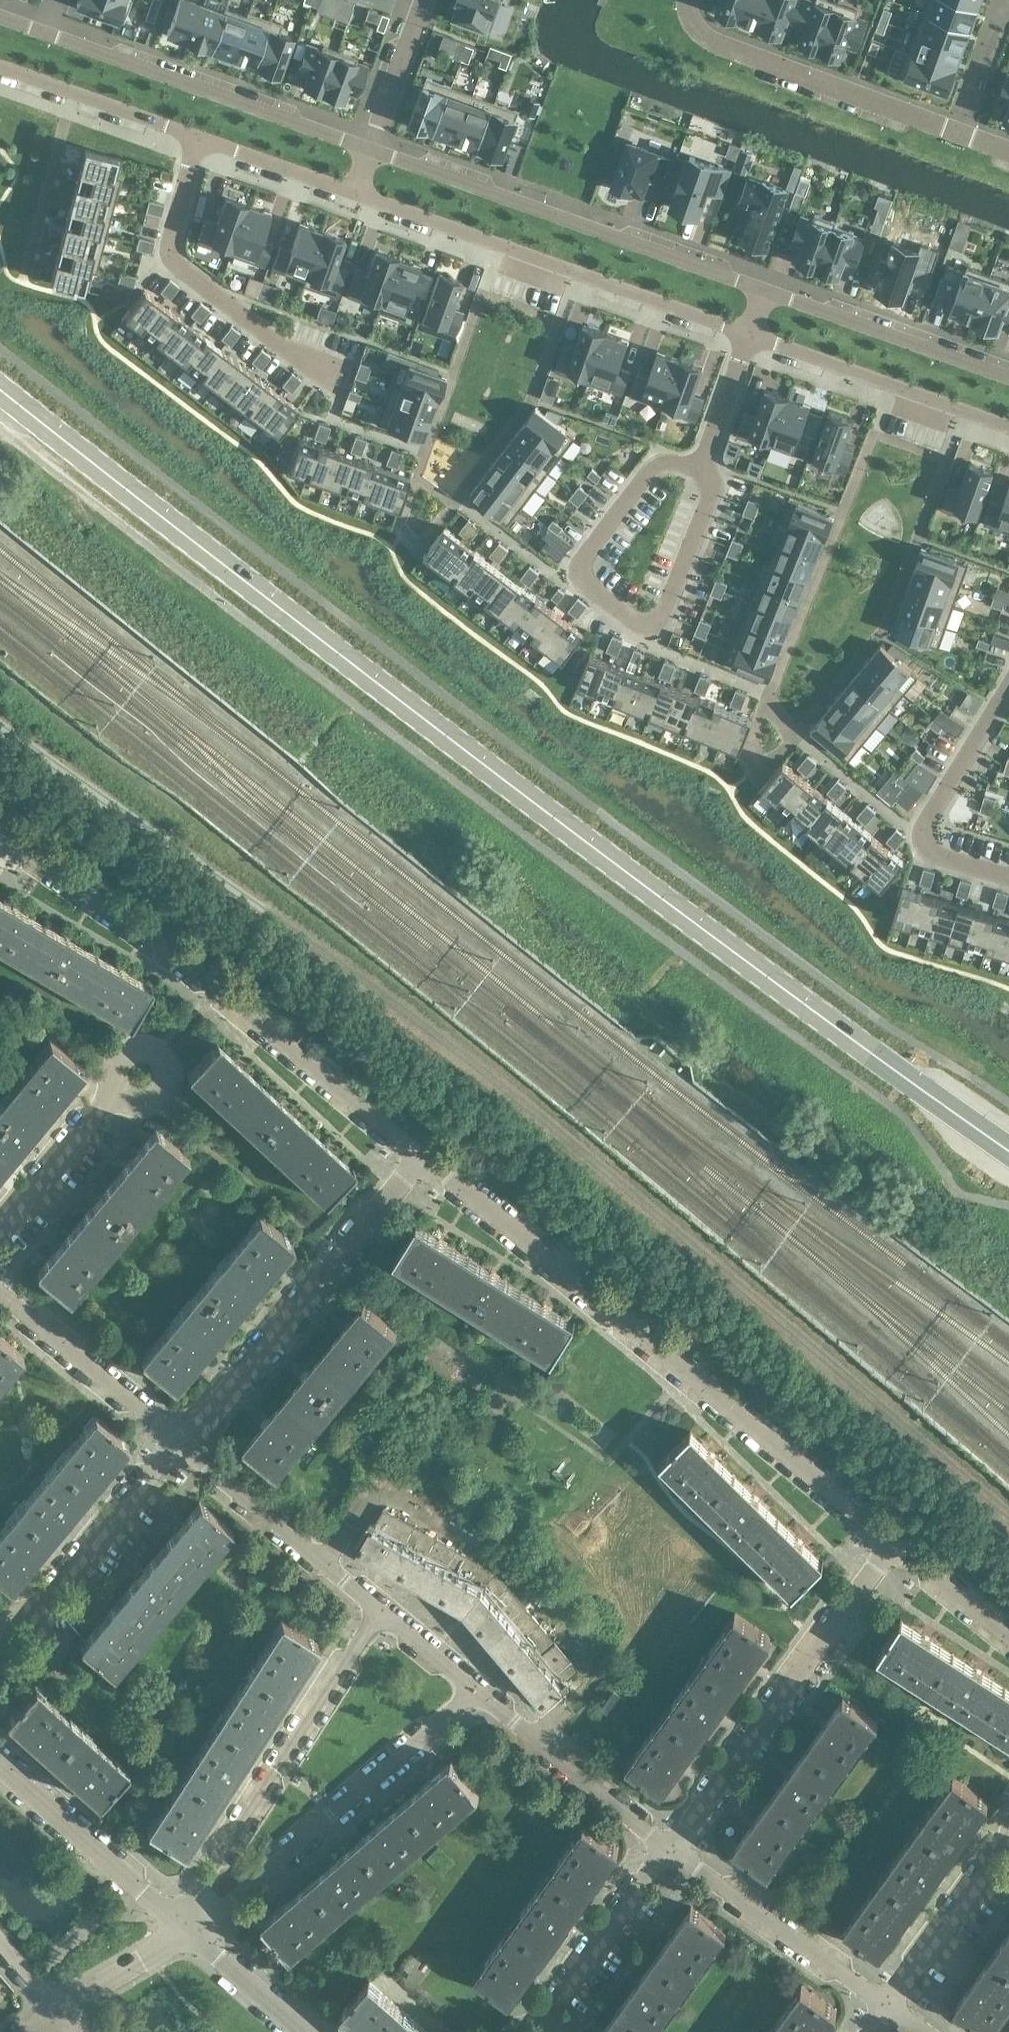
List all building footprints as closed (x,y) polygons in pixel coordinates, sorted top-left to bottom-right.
[(77,4),(103,14),(101,18),(113,23),(115,18),(123,22),(131,0),(130,0),(78,0),(77,4)] [(149,7),(157,10),(161,0),(152,0),(149,7)] [(166,34),(188,42),(202,5),(189,0),(178,0),(166,34)] [(454,17),(492,31),(503,0),(458,0),(460,1),(454,17)] [(717,11),(739,19),(746,0),(721,0),(717,11)] [(739,19),(760,27),(770,0),(746,0),(739,19)] [(760,27),(781,35),(786,22),(795,25),(805,0),(770,0),(760,27)] [(795,25),(805,29),(800,42),(820,50),(838,3),(830,0),(816,0),(815,2),(810,0),(805,0),(795,25)] [(953,0),(928,0),(923,12),(969,29),(977,9),(953,0)] [(977,9),(980,0),(953,0),(977,9)] [(838,3),(820,50),(840,57),(845,44),(856,48),(866,21),(855,17),(858,10),(838,3)] [(188,42),(189,42),(211,50),(224,13),(223,12),(202,5),(188,42)] [(149,7),(145,18),(153,21),(157,10),(149,7)] [(224,13),(211,50),(233,58),(248,16),(246,15),(224,8),(223,12),(224,13)] [(888,22),(892,11),(884,8),(880,19),(888,22)] [(248,16),(233,58),(255,67),(272,20),(247,11),(246,15),(248,16)] [(969,29),(923,12),(916,32),(962,50),(969,29)] [(382,14),(376,29),(383,32),(389,17),(382,14)] [(884,33),(888,22),(880,19),(876,31),(884,33)] [(272,20),(255,67),(277,75),(287,50),(291,37),(279,33),(282,24),(272,20)] [(962,50),(916,32),(908,53),(954,70),(962,50)] [(876,55),(880,43),(872,41),(868,52),(876,55)] [(459,42),(454,57),(461,60),(467,45),(459,42)] [(306,44),(296,72),(307,76),(303,85),(322,92),(338,51),(319,44),(317,48),(306,44)] [(467,45),(461,60),(469,63),(475,48),(467,45)] [(338,51),(322,92),(342,99),(345,90),(356,94),(366,66),(355,62),(357,58),(338,51)] [(504,51),(499,66),(507,68),(512,53),(504,51)] [(954,70),(908,53),(900,74),(909,77),(907,81),(920,86),(922,82),(946,91),(954,70)] [(999,101),(1008,105),(1008,75),(999,101)] [(419,101),(410,123),(435,132),(452,86),(427,77),(423,88),(419,86),(415,99),(419,101)] [(452,86),(435,132),(456,140),(473,94),(452,86)] [(473,94),(456,140),(477,148),(478,148),(494,101),(473,94)] [(531,98),(525,113),(534,116),(540,101),(531,98)] [(494,101),(478,148),(502,157),(511,134),(514,135),(519,123),(515,121),(519,110),(494,101)] [(628,142),(613,186),(632,192),(633,190),(642,193),(648,177),(659,181),(668,157),(656,153),(657,152),(628,142)] [(85,149),(80,168),(116,177),(121,158),(85,149)] [(679,188),(672,207),(697,216),(706,189),(719,194),(728,169),(690,156),(683,175),(681,174),(677,187),(679,188)] [(121,178),(116,177),(80,168),(75,186),(116,197),(121,178)] [(159,177),(170,180),(173,172),(161,169),(159,177)] [(751,175),(743,197),(756,202),(744,237),(749,238),(747,242),(762,248),(763,244),(768,245),(789,187),(765,178),(764,179),(751,175)] [(801,179),(796,192),(806,195),(810,182),(801,179)] [(75,186),(70,205),(111,216),(116,197),(75,186)] [(230,254),(248,205),(226,197),(216,223),(205,219),(197,242),(230,254)] [(146,211),(153,214),(156,202),(149,200),(146,211)] [(164,204),(156,202),(153,214),(161,216),(164,204)] [(70,205),(65,224),(106,235),(111,216),(70,205)] [(270,213),(248,205),(230,254),(264,266),(272,243),(261,239),(270,213)] [(879,207),(875,220),(884,223),(888,210),(879,207)] [(802,217),(793,244),(803,248),(798,261),(818,268),(834,224),(835,225),(836,221),(815,214),(813,221),(802,217)] [(960,219),(957,227),(964,230),(967,222),(960,219)] [(271,269),(304,280),(305,281),(322,231),(300,223),(291,250),(280,246),(271,269)] [(101,254),(106,235),(65,224),(60,243),(101,254)] [(834,224),(818,268),(838,275),(843,262),(854,266),(863,239),(853,235),(854,232),(835,225),(834,224)] [(345,239),(322,231),(305,281),(304,280),(302,285),(337,297),(347,270),(335,266),(345,239)] [(136,249),(144,251),(147,239),(139,237),(136,249)] [(147,239),(144,251),(151,253),(154,241),(147,239)] [(883,272),(877,289),(904,299),(911,280),(928,286),(940,251),(922,244),(920,251),(894,242),(888,258),(884,257),(879,271),(883,272)] [(60,243),(55,262),(92,271),(96,273),(101,254),(60,243)] [(379,307),(397,258),(375,250),(365,276),(354,272),(346,295),(378,307),(379,307)] [(419,266),(397,258),(379,307),(378,307),(377,312),(411,324),(421,296),(410,292),(419,266)] [(92,271),(55,262),(50,281),(87,290),(92,271)] [(946,265),(934,301),(952,307),(951,311),(973,319),(990,274),(967,266),(965,271),(946,265)] [(118,284),(125,286),(128,274),(121,272),(118,284)] [(452,307),(461,281),(438,273),(421,322),(455,335),(463,311),(452,307)] [(128,274),(125,286),(133,288),(136,276),(128,274)] [(973,321),(998,330),(1000,324),(1008,328),(1008,281),(990,274),(973,319),(973,321)] [(170,279),(165,285),(174,293),(179,286),(170,279)] [(170,299),(174,293),(165,285),(160,291),(170,299)] [(121,320),(136,332),(159,302),(144,290),(121,320)] [(136,332),(151,344),(174,313),(159,302),(136,332)] [(200,302),(195,309),(205,316),(210,310),(200,302)] [(200,322),(205,316),(195,309),(190,315),(200,322)] [(167,355),(190,325),(174,313),(151,344),(167,355)] [(167,355),(182,367),(205,337),(190,325),(167,355)] [(607,333),(584,325),(574,351),(563,347),(555,370),(589,382),(607,333)] [(226,332),(235,339),(240,333),(231,326),(226,332)] [(235,339),(226,332),(221,338),(231,346),(235,339)] [(628,341),(607,333),(589,382),(622,394),(630,371),(619,367),(628,341)] [(198,380),(201,376),(200,375),(221,349),(205,337),(182,367),(198,380)] [(417,353),(421,342),(410,338),(406,350),(417,353)] [(216,387),(236,360),(221,349),(200,375),(201,376),(215,386),(216,387)] [(261,349),(256,355),(266,363),(271,356),(261,349)] [(664,404),(680,359),(658,351),(649,378),(638,374),(630,395),(642,399),(643,397),(664,404)] [(266,363),(256,355),(251,362),(261,369),(266,363)] [(703,367),(680,359),(664,404),(662,409),(696,421),(705,398),(694,394),(703,367)] [(212,390),(228,403),(251,372),(236,360),(216,387),(215,386),(212,390)] [(391,381),(437,398),(445,377),(399,361),(391,381)] [(360,362),(357,369),(368,374),(371,366),(360,362)] [(366,381),(368,374),(357,369),(354,377),(366,381)] [(267,384),(251,372),(228,403),(244,414),(267,384)] [(287,379),(296,386),(301,380),(292,372),(287,379)] [(296,386),(287,379),(282,385),(292,392),(296,386)] [(430,419),(437,398),(391,381),(384,402),(430,419)] [(244,414),(259,426),(282,396),(267,384),(244,414)] [(347,397),(358,401),(361,394),(350,390),(347,397)] [(772,443),(789,398),(765,390),(756,416),(745,412),(736,435),(771,447),(772,443)] [(298,408),(282,396),(259,426),(274,438),(298,408)] [(810,406),(789,398),(772,443),(794,450),(792,453),(804,457),(812,436),(801,432),(810,406)] [(430,419),(384,402),(376,423),(422,440),(430,419)] [(536,407),(523,425),(562,455),(575,437),(536,407)] [(606,411),(603,421),(615,425),(618,415),(606,411)] [(829,412),(811,462),(845,474),(854,451),(843,447),(852,421),(829,412)] [(316,430),(328,434),(330,427),(319,423),(316,430)] [(523,425),(510,442),(548,472),(562,455),(523,425)] [(328,434),(316,430),(313,438),(325,442),(328,434)] [(355,436),(352,443),(364,447),(366,440),(355,436)] [(306,481),(307,476),(306,476),(317,444),(299,438),(286,474),(306,481)] [(740,445),(729,441),(725,452),(736,456),(740,445)] [(535,489),(548,472),(510,442),(496,459),(535,489)] [(361,455),(364,447),(352,443),(350,451),(361,455)] [(324,482),(335,451),(317,444),(306,476),(307,476),(324,482)] [(391,449),(388,456),(400,460),(403,453),(391,449)] [(322,486),(341,493),(354,457),(335,451),(324,482),(322,486)] [(400,460),(388,456),(386,464),(397,468),(400,460)] [(341,493),(359,500),(372,464),(354,457),(341,493)] [(496,459),(483,477),(522,506),(535,489),(496,459)] [(976,521),(993,471),(970,463),(961,489),(950,485),(941,509),(976,521)] [(378,506),(390,470),(372,464),(359,500),(378,506)] [(602,476),(592,468),(587,475),(597,482),(602,476)] [(378,506),(396,513),(409,477),(390,470),(378,506)] [(483,477),(470,494),(509,524),(522,506),(483,477)] [(579,486),(574,492),(584,499),(588,493),(579,486)] [(1003,505),(992,501),(984,524),(1008,533),(1008,488),(1003,505)] [(579,505),(584,499),(574,492),(569,498),(579,505)] [(749,499),(746,506),(757,511),(760,503),(749,499)] [(788,499),(780,519),(825,538),(833,517),(788,499)] [(754,518),(757,511),(746,506),(743,513),(754,518)] [(469,519),(464,525),(473,533),(478,526),(469,519)] [(817,558),(825,538),(780,519),(771,541),(776,542),(776,541),(817,558)] [(562,527),(553,520),(548,526),(558,533),(562,527)] [(473,533),(464,525),(459,532),(469,539),(473,533)] [(549,526),(542,535),(565,552),(571,543),(549,526)] [(422,557),(438,569),(461,539),(445,527),(422,557)] [(453,581),(476,551),(461,539),(438,569),(453,581)] [(732,539),(729,546),(741,551),(744,543),(732,539)] [(776,542),(768,561),(809,578),(817,558),(776,541),(776,542)] [(499,542),(495,549),(504,556),(509,550),(499,542)] [(738,558),(741,551),(729,546),(727,554),(738,558)] [(914,569),(961,585),(968,564),(922,548),(914,569)] [(504,556),(495,549),(490,555),(499,562),(504,556)] [(453,581),(468,593),(491,562),(476,551),(453,581)] [(801,598),(809,578),(768,561),(764,559),(756,580),(801,598)] [(507,574),(491,562),(468,593),(484,604),(507,574)] [(530,566),(525,572),(534,579),(539,573),(530,566)] [(961,585),(914,569),(907,589),(953,606),(961,585)] [(530,585),(534,579),(525,572),(520,578),(530,585)] [(499,617),(502,613),(502,612),(522,586),(507,574),(484,604),(499,617)] [(716,579),(713,586),(725,591),(728,583),(716,579)] [(756,580),(747,600),(793,618),(801,598),(756,580)] [(537,597),(522,586),(502,612),(502,613),(517,624),(537,597)] [(722,598),(725,591),(713,586),(710,594),(722,598)] [(994,597),(1005,601),(1008,602),(1008,591),(997,587),(994,597)] [(565,593),(559,588),(552,597),(558,602),(565,593)] [(953,606),(907,589),(900,609),(946,626),(953,606)] [(517,624),(531,635),(532,636),(552,609),(537,597),(517,624)] [(578,597),(573,604),(582,611),(587,605),(578,597)] [(1002,609),(1005,601),(994,597),(991,605),(1002,609)] [(785,638),(793,618),(747,600),(739,620),(785,638)] [(582,611),(573,604),(568,610),(578,617),(582,611)] [(529,639),(545,651),(568,621),(552,609),(532,636),(531,635),(529,639)] [(946,626),(900,609),(892,631),(938,647),(946,626)] [(700,619),(697,626),(709,631),(712,623),(700,619)] [(739,620),(731,640),(777,658),(785,638),(739,620)] [(568,621),(545,651),(560,663),(584,633),(568,621)] [(709,631),(697,626),(694,634),(706,638),(709,631)] [(991,642),(1008,649),(1008,638),(994,633),(991,642)] [(612,636),(609,643),(620,648),(623,640),(612,636)] [(979,638),(976,645),(987,649),(990,642),(979,638)] [(777,658),(731,640),(723,661),(768,679),(777,658)] [(617,655),(620,648),(609,643),(606,650),(617,655)] [(867,662),(904,693),(919,676),(881,644),(867,662)] [(642,652),(634,649),(630,660),(637,663),(642,652)] [(576,689),(595,696),(609,661),(590,653),(576,689)] [(627,668),(609,661),(595,696),(613,704),(615,699),(614,699),(627,668)] [(665,661),(662,668),(673,673),(676,665),(665,661)] [(853,678),(891,710),(904,693),(867,662),(853,678)] [(632,706),(645,675),(627,668),(614,699),(615,699),(631,706),(632,706)] [(673,673),(662,668),(659,676),(670,680),(673,673)] [(662,682),(645,675),(632,706),(631,706),(630,710),(648,718),(662,682)] [(700,675),(697,683),(708,687),(711,680),(700,675)] [(877,726),(891,710),(853,678),(839,695),(877,726)] [(680,690),(662,682),(648,718),(666,725),(680,690)] [(705,694),(708,687),(697,683),(694,690),(705,694)] [(684,732),(698,697),(680,690),(666,725),(684,732)] [(736,690),(733,697),(744,702),(747,694),(736,690)] [(877,726),(839,695),(826,711),(863,743),(877,726)] [(716,704),(698,697),(684,732),(702,739),(716,704)] [(744,702),(733,697),(730,705),(741,709),(744,702)] [(734,711),(716,704),(702,739),(720,747),(734,711)] [(941,709),(934,718),(943,725),(959,735),(965,724),(941,709)] [(752,719),(734,711),(720,747),(738,754),(752,719)] [(863,743),(826,711),(811,729),(849,760),(863,743)] [(943,725),(934,718),(929,724),(938,732),(943,725)] [(927,756),(917,749),(912,755),(921,763),(927,756)] [(808,755),(803,761),(812,769),(817,763),(808,755)] [(806,775),(812,769),(803,761),(797,767),(806,775)] [(927,792),(938,773),(920,762),(918,761),(905,777),(909,781),(927,792)] [(759,791),(774,804),(799,774),(783,762),(759,791)] [(799,774),(774,804),(790,817),(793,813),(792,812),(814,787),(799,774)] [(900,774),(895,780),(904,788),(909,781),(905,777),(900,774)] [(832,786),(841,793),(846,787),(837,780),(832,786)] [(841,793),(832,786),(827,792),(836,799),(841,793)] [(793,813),(806,824),(807,825),(828,799),(814,787),(792,812),(793,813)] [(984,795),(982,803),(994,807),(996,799),(984,795)] [(806,824),(803,828),(819,841),(843,811),(828,799),(807,825),(806,824)] [(994,807),(982,803),(980,811),(991,814),(994,807)] [(862,810),(871,818),(876,812),(867,804),(862,810)] [(871,818),(862,810),(857,816),(866,824),(871,818)] [(819,841),(834,853),(858,824),(843,811),(819,841)] [(873,836),(858,824),(834,853),(849,866),(852,862),(851,862),(873,836)] [(896,829),(891,835),(900,842),(905,836),(896,829)] [(900,842),(891,835),(886,841),(895,848),(900,842)] [(852,862),(866,874),(888,848),(873,836),(851,862),(852,862)] [(888,848),(866,874),(882,887),(903,861),(888,848)] [(922,876),(933,879),(935,871),(924,868),(922,876)] [(933,879),(922,876),(919,883),(931,887),(933,879)] [(958,886),(970,890),(972,882),(961,879),(958,886)] [(970,890),(958,886),(956,894),(967,898),(970,890)] [(892,924),(912,930),(923,893),(903,887),(892,924)] [(997,890),(995,897),(1007,900),(1008,893),(997,890)] [(912,930),(930,935),(941,899),(923,893),(912,930)] [(1007,900),(995,897),(993,904),(1005,907),(1007,900)] [(22,959),(42,924),(0,899),(0,946),(22,959)] [(941,899),(930,935),(948,941),(959,904),(941,899)] [(948,941),(967,946),(978,910),(959,904),(948,941)] [(996,915),(978,910),(967,946),(985,952),(996,915)] [(1004,957),(1008,940),(1008,919),(996,915),(985,952),(1004,957)] [(96,955),(42,924),(22,959),(76,990),(96,955)] [(149,986),(96,955),(76,990),(129,1021),(149,986)] [(10,1089),(42,1115),(81,1066),(50,1041),(10,1089)] [(234,1114),(261,1085),(215,1043),(188,1072),(234,1114)] [(261,1085),(234,1114),(280,1157),(307,1127),(261,1085)] [(0,1102),(0,1161),(2,1163),(42,1115),(10,1089),(0,1102)] [(307,1127),(280,1157),(325,1199),(352,1170),(307,1127)] [(155,1128),(116,1176),(147,1202),(186,1153),(155,1128)] [(116,1176),(76,1225),(107,1250),(147,1202),(116,1176)] [(291,1240),(260,1215),(220,1263),(251,1288),(291,1240)] [(394,1259),(447,1291),(468,1257),(416,1224),(394,1259)] [(107,1250),(76,1225),(37,1273),(68,1298),(107,1250)] [(447,1291),(500,1324),(521,1290),(468,1257),(447,1291)] [(220,1263),(181,1311),(212,1337),(251,1288),(220,1263)] [(574,1323),(521,1290),(500,1324),(552,1357),(574,1323)] [(356,1376),(396,1328),(365,1302),(325,1350),(356,1376)] [(212,1337),(181,1311),(141,1360),(172,1385),(212,1337)] [(21,1353),(0,1336),(0,1378),(21,1353)] [(325,1350),(285,1398),(316,1424),(356,1376),(325,1350)] [(316,1424),(285,1398),(245,1446),(276,1472),(316,1424)] [(126,1440),(109,1426),(95,1414),(55,1462),(86,1488),(126,1440)] [(661,1459),(705,1503),(734,1474),(690,1430),(661,1459)] [(86,1488),(55,1462),(16,1510),(47,1536),(86,1488)] [(705,1503),(750,1547),(778,1518),(734,1474),(705,1503)] [(230,1526),(201,1502),(161,1550),(190,1574),(230,1526)] [(367,1523),(362,1531),(356,1542),(361,1545),(359,1548),(465,1608),(542,1700),(545,1698),(549,1702),(567,1687),(562,1682),(578,1669),(495,1571),(384,1507),(373,1526),(367,1523)] [(16,1510),(0,1530),(0,1578),(8,1584),(47,1536),(16,1510)] [(778,1518),(750,1547),(794,1591),(822,1562),(778,1518)] [(161,1550),(121,1598),(150,1622),(190,1574),(161,1550)] [(121,1598),(109,1612),(81,1645),(110,1670),(150,1622),(121,1598)] [(700,1663),(732,1686),(769,1636),(736,1613),(700,1663)] [(281,1619),(248,1670),(282,1692),(315,1641),(316,1642),(317,1641),(281,1617),(280,1618),(281,1619)] [(952,1653),(909,1625),(900,1619),(879,1653),(931,1686),(952,1653)] [(983,1720),(1005,1686),(952,1653),(931,1686),(983,1720)] [(664,1714),(696,1737),(732,1686),(700,1663),(664,1714)] [(282,1692),(248,1670),(214,1723),(248,1744),(282,1692)] [(6,1717),(53,1758),(80,1728),(34,1686),(6,1717)] [(983,1720),(1008,1736),(1008,1689),(1005,1686),(983,1720)] [(601,1706),(606,1709),(613,1714),(626,1696),(614,1688),(601,1706)] [(844,1695),(808,1746),(840,1769),(877,1719),(844,1695)] [(664,1714),(663,1715),(627,1764),(660,1788),(696,1737),(664,1714)] [(214,1723),(181,1775),(214,1796),(248,1744),(214,1723)] [(80,1728),(53,1758),(100,1800),(127,1770),(80,1728)] [(808,1746),(771,1797),(804,1820),(840,1769),(808,1746)] [(450,1759),(451,1760),(405,1800),(431,1830),(477,1790),(478,1791),(479,1791),(451,1758),(450,1759)] [(181,1775),(148,1826),(146,1825),(145,1826),(182,1849),(182,1848),(181,1848),(214,1796),(181,1775)] [(918,1826),(950,1849),(987,1799),(954,1775),(918,1826)] [(804,1820),(771,1797),(735,1847),(767,1871),(804,1820)] [(431,1830),(405,1800),(358,1841),(384,1871),(431,1830)] [(617,1846),(584,1822),(548,1873),(581,1896),(617,1846)] [(918,1826),(881,1876),(914,1900),(950,1849),(918,1826)] [(311,1881),(337,1911),(384,1871),(358,1841),(311,1881)] [(548,1873),(511,1923),(544,1947),(581,1896),(548,1873)] [(914,1900),(881,1876),(845,1927),(877,1950),(914,1900)] [(311,1881),(264,1921),(263,1920),(262,1921),(291,1954),(292,1953),(290,1951),(337,1911),(311,1881)] [(692,1905),(656,1956),(688,1979),(724,1929),(692,1905)] [(544,1947),(511,1923),(475,1974),(507,1997),(544,1947)] [(992,1956),(1008,1968),(1008,1932),(992,1956)] [(656,1956),(619,2006),(652,2030),(688,1979),(656,1956)] [(992,1956),(956,2006),(988,2029),(1008,2001),(1008,1968),(992,1956)] [(367,2031),(405,2031),(415,2021),(368,1979),(341,2009),(367,2031)] [(835,2008),(803,1985),(769,2031),(818,2031),(835,2008)] [(619,2006),(601,2031),(650,2031),(652,2030),(619,2006)] [(415,2021),(405,2031),(428,2031),(415,2021)]
